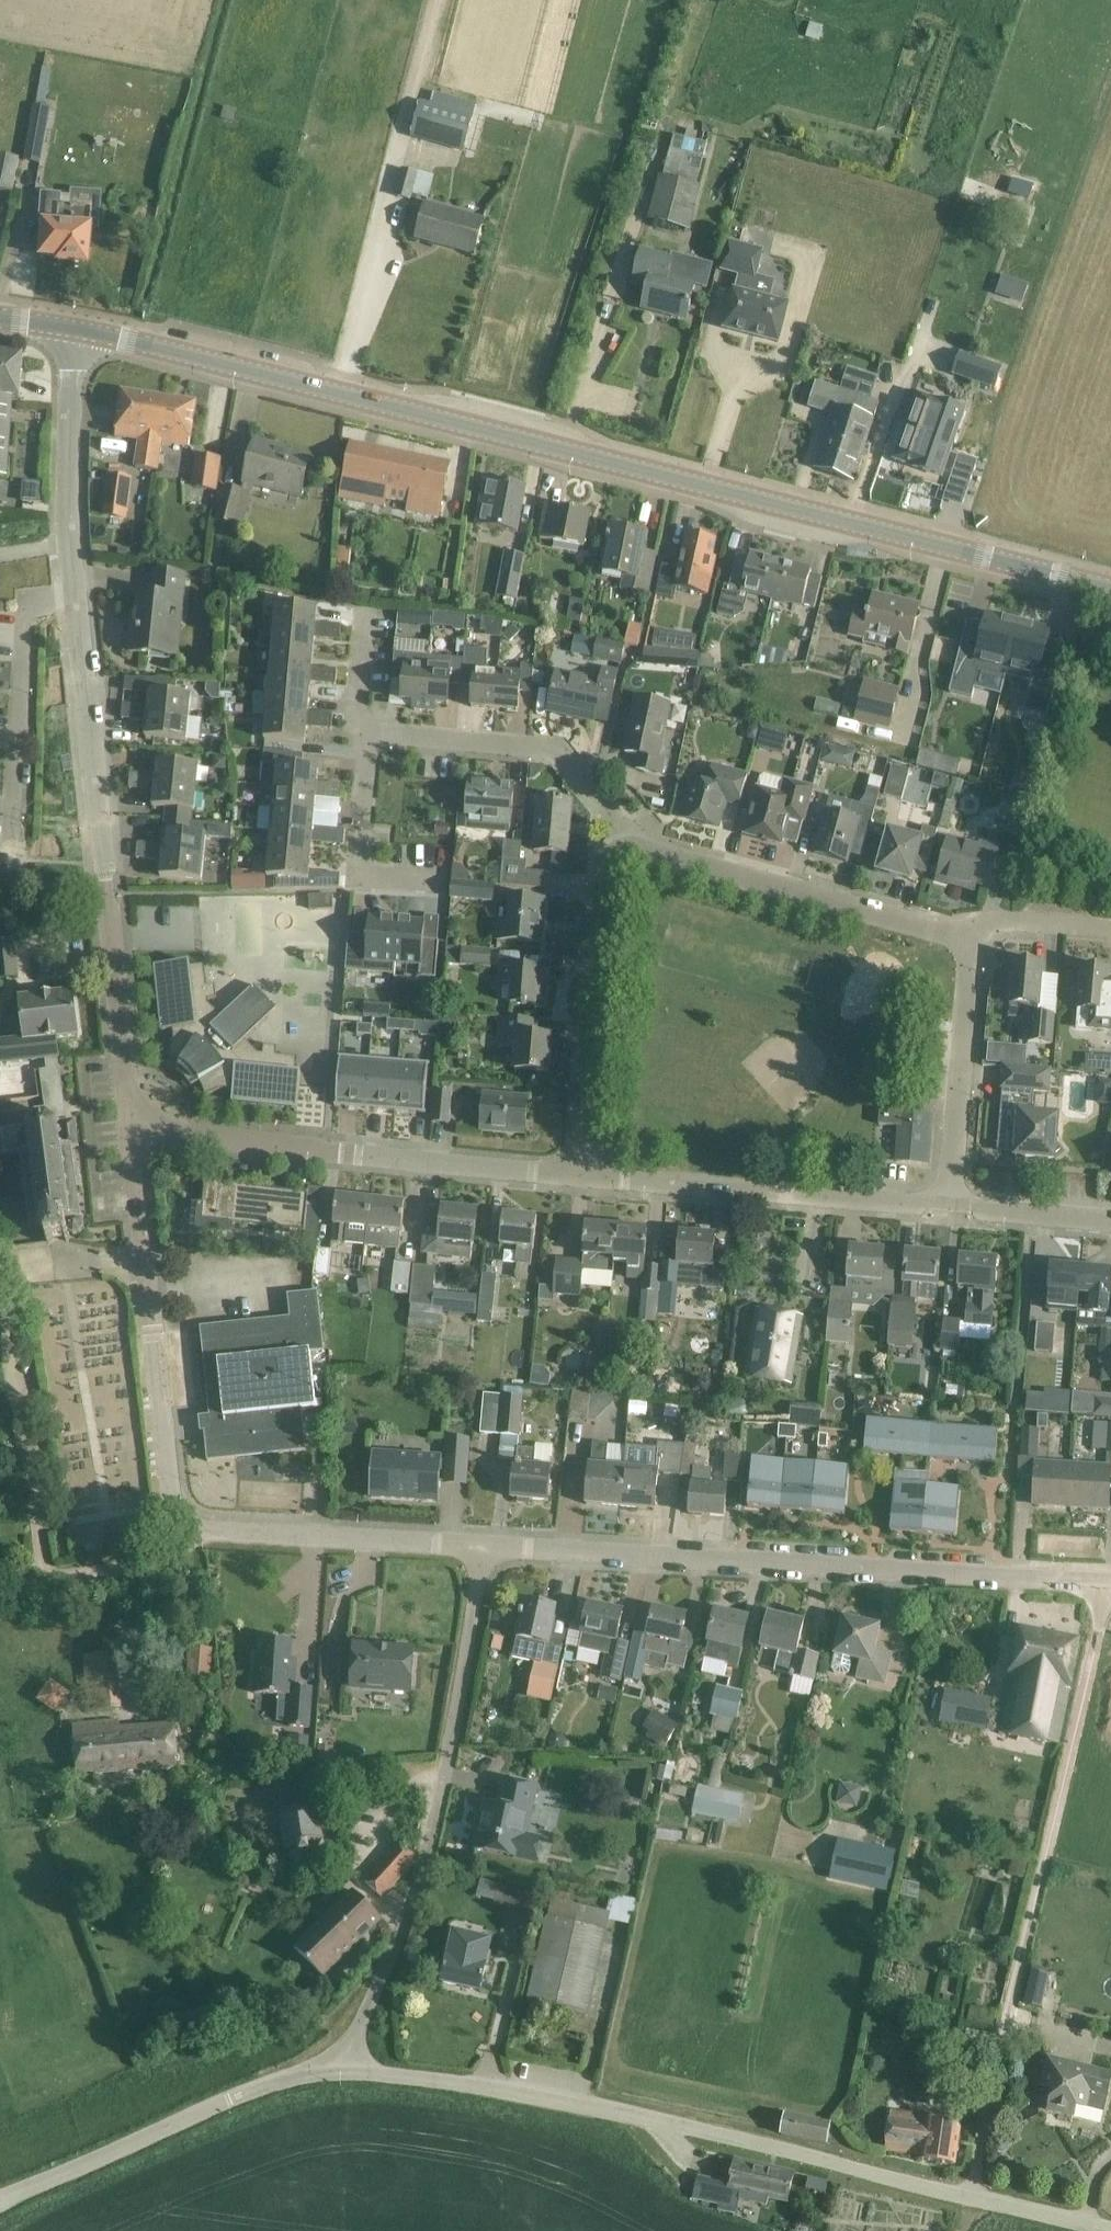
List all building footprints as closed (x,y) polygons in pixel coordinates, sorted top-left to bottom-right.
[(53,83),(55,69),(117,78),(120,64),(46,53),(41,82),(53,83)] [(465,154),(478,105),(434,93),(431,104),(422,101),(411,139),(465,154)] [(45,107),(36,105),(34,105),(24,159),(41,163),(51,108),(45,107)] [(662,179),(660,178),(648,222),(690,233),(702,188),(698,187),(709,146),(673,136),(662,179)] [(14,193),(21,159),(0,155),(0,190),(14,193)] [(419,173),(402,169),(394,196),(412,201),(419,173)] [(1009,194),(1030,201),(1035,186),(1014,179),(1009,194)] [(93,208),(60,205),(61,195),(43,194),(40,227),(45,227),(43,257),(60,258),(60,262),(89,265),(93,227),(91,227),(93,208)] [(427,204),(418,238),(475,254),(484,220),(427,204)] [(764,251),(730,242),(723,270),(741,275),(737,290),(735,290),(725,328),(752,335),(779,342),(789,304),(771,299),(775,284),(757,279),(764,251)] [(649,279),(642,305),(659,310),(686,317),(695,282),(708,286),(713,265),(673,254),(672,259),(640,251),(634,275),(649,279)] [(1022,306),(1029,282),(1002,274),(994,298),(1022,306)] [(7,476),(13,396),(20,397),(24,354),(0,353),(0,475),(7,476)] [(953,377),(996,392),(1004,369),(961,354),(953,377)] [(866,443),(879,401),(872,399),(879,376),(877,376),(848,366),(841,389),(840,390),(859,396),(847,436),(851,437),(839,476),(854,480),(866,443)] [(817,381),(816,383),(809,407),(834,415),(817,468),(834,474),(839,476),(851,437),(847,436),(859,396),(840,390),(841,389),(817,381)] [(924,442),(950,450),(964,410),(935,400),(936,399),(908,390),(903,403),(917,408),(919,408),(911,431),(925,436),(924,442)] [(148,469),(157,398),(125,393),(118,436),(142,439),(138,468),(148,469)] [(157,398),(148,469),(157,471),(162,441),(189,445),(195,404),(157,398)] [(914,417),(910,428),(907,427),(896,459),(913,465),(913,466),(942,476),(950,450),(924,442),(925,436),(911,431),(919,408),(917,408),(903,403),(900,412),(914,417)] [(256,440),(245,482),(301,497),(311,459),(275,450),(277,445),(256,440)] [(407,516),(438,522),(450,464),(352,444),(343,488),(410,501),(407,516)] [(951,479),(970,486),(978,461),(959,455),(951,479)] [(197,457),(191,490),(218,493),(222,459),(197,457)] [(108,474),(104,516),(128,520),(134,478),(108,474)] [(486,480),(478,524),(518,532),(527,488),(486,480)] [(234,525),(243,490),(226,485),(217,521),(234,525)] [(592,513),(548,504),(541,538),(585,547),(592,513)] [(629,528),(618,526),(616,530),(613,529),(604,572),(624,576),(621,589),(649,594),(658,553),(644,550),(646,536),(630,532),(629,528)] [(663,565),(656,595),(675,599),(678,587),(709,595),(717,558),(713,557),(716,541),(710,539),(704,538),(702,535),(695,533),(692,535),(689,534),(680,569),(663,565)] [(349,581),(351,546),(340,545),(337,580),(349,581)] [(506,552),(497,596),(517,600),(526,556),(506,552)] [(742,590),(773,598),(782,562),(774,560),(751,555),(750,559),(739,556),(731,586),(725,585),(718,614),(735,618),(742,590)] [(782,562),(773,598),(815,609),(822,578),(811,575),(812,570),(792,565),(782,562)] [(186,578),(152,575),(150,595),(140,594),(137,629),(132,628),(130,651),(178,656),(184,598),(186,578)] [(865,637),(866,632),(893,638),(891,649),(906,653),(908,645),(910,645),(920,607),(889,599),(888,605),(880,603),(873,601),(869,617),(856,613),(851,634),(865,637)] [(565,632),(578,634),(585,602),(571,600),(565,632)] [(277,603),(275,626),(326,631),(327,623),(317,622),(318,607),(277,603)] [(433,626),(435,611),(400,608),(399,623),(433,626)] [(435,611),(433,626),(449,627),(450,612),(435,611)] [(987,615),(980,645),(963,641),(962,643),(950,692),(972,698),(980,669),(1006,676),(1019,623),(987,615)] [(275,626),(273,648),(314,652),(316,637),(333,639),(335,624),(327,623),(326,631),(275,626)] [(1043,662),(1051,631),(1019,623),(1006,676),(1032,682),(1025,711),(1047,717),(1060,666),(1043,662)] [(335,624),(333,639),(341,640),(341,632),(342,625),(335,624)] [(521,632),(513,624),(502,635),(510,643),(521,632)] [(629,628),(626,644),(638,646),(642,630),(629,628)] [(674,633),(657,631),(655,646),(672,649),(674,633)] [(622,665),(626,645),(598,639),(594,659),(622,665)] [(756,665),(772,664),(776,651),(760,647),(756,665)] [(273,648),(271,671),(322,676),(323,668),(313,667),(314,652),(273,648)] [(464,659),(462,686),(474,687),(473,706),(497,708),(500,670),(488,669),(489,651),(465,648),(464,659)] [(702,652),(672,650),(670,666),(701,668),(701,667),(702,655),(702,652)] [(425,707),(430,656),(406,653),(395,652),(393,679),(403,680),(402,700),(413,701),(413,705),(425,707)] [(450,685),(462,686),(464,659),(430,656),(425,707),(437,708),(437,703),(448,704),(450,685)] [(500,670),(497,708),(518,710),(520,691),(532,692),(534,665),(522,664),(522,672),(500,670)] [(271,671),(269,693),(310,697),(312,682),(329,683),(331,669),(323,668),(322,676),(271,671)] [(331,669),(329,683),(337,684),(337,677),(338,669),(331,669)] [(596,715),(599,699),(612,701),(618,672),(604,669),(601,684),(559,675),(551,711),(566,714),(567,709),(596,715)] [(138,712),(190,717),(192,695),(176,693),(177,680),(152,679),(151,690),(149,706),(124,703),(123,718),(137,720),(138,712)] [(890,729),(900,689),(864,680),(854,721),(890,729)] [(256,693),(254,715),(267,716),(318,721),(319,713),(309,712),(310,697),(269,693),(269,694),(256,693)] [(662,773),(666,759),(659,757),(670,704),(638,697),(626,751),(640,754),(637,768),(662,773)] [(224,711),(234,712),(235,699),(225,698),(224,711)] [(857,710),(845,707),(842,718),(854,721),(857,710)] [(146,736),(187,740),(200,741),(203,719),(190,717),(138,712),(137,720),(148,721),(146,736)] [(267,716),(265,738),(306,742),(308,726),(325,728),(327,713),(319,713),(318,721),(267,716)] [(327,713),(325,728),(333,729),(333,722),(334,714),(327,713)] [(779,729),(764,725),(757,748),(773,752),(779,729)] [(757,741),(760,728),(753,726),(749,728),(747,735),(749,739),(757,741)] [(226,740),(213,739),(211,754),(225,755),(226,740)] [(855,753),(827,745),(823,761),(851,769),(855,753)] [(261,784),(261,785),(328,791),(328,783),(318,782),(319,767),(302,765),(303,754),(279,752),(264,751),(263,762),(261,784)] [(916,766),(938,771),(941,756),(920,751),(916,766)] [(130,788),(145,790),(145,782),(197,788),(199,765),(158,760),(157,776),(132,773),(130,788)] [(719,826),(726,801),(740,805),(749,774),(714,765),(709,784),(692,780),(682,816),(719,826)] [(892,765),(884,795),(902,800),(910,770),(892,765)] [(1034,771),(1019,767),(1014,788),(1028,792),(1034,771)] [(753,808),(746,833),(782,843),(783,839),(789,817),(804,821),(813,787),(793,782),(787,780),(766,775),(761,777),(758,788),(753,808)] [(866,798),(878,801),(884,779),(872,776),(866,798)] [(511,824),(514,785),(470,781),(467,815),(485,817),(485,822),(511,824)] [(168,807),(167,819),(193,822),(197,788),(145,782),(145,790),(155,791),(154,806),(168,807)] [(262,788),(260,808),(274,809),(315,813),(317,797),(335,799),(336,784),(328,783),(328,791),(261,785),(260,787),(262,788)] [(336,784),(335,799),(342,799),(343,785),(336,784)] [(1006,809),(1022,818),(1029,805),(1014,796),(1006,809)] [(573,801),(539,798),(535,850),(554,852),(553,871),(565,872),(567,853),(568,853),(573,801)] [(853,801),(849,816),(827,810),(816,852),(848,861),(856,831),(868,835),(876,807),(853,801)] [(274,809),(272,831),(323,836),(323,843),(330,843),(332,828),(314,827),(315,813),(274,809)] [(139,843),(137,858),(152,859),(153,852),(204,858),(206,837),(231,840),(232,825),(215,824),(193,822),(167,819),(166,830),(164,845),(139,843)] [(436,833),(449,834),(450,823),(437,823),(436,833)] [(880,855),(882,858),(879,870),(911,879),(918,853),(931,856),(938,829),(924,825),(921,838),(890,830),(886,844),(883,845),(880,855)] [(332,828),(330,843),(344,845),(345,830),(339,829),(332,828)] [(272,831),(270,854),(311,857),(312,842),(323,843),(323,836),(272,831)] [(989,887),(999,848),(982,843),(981,847),(950,838),(938,880),(974,890),(976,883),(989,887)] [(502,884),(519,886),(520,871),(522,843),(505,842),(502,884)] [(403,844),(403,863),(435,864),(436,844),(403,844)] [(202,880),(204,858),(153,852),(152,859),(163,860),(161,876),(202,880)] [(270,856),(268,876),(281,877),(297,878),(296,888),(340,887),(341,874),(310,871),(311,859),(311,857),(270,854),(270,856)] [(233,869),(232,889),(267,889),(267,879),(257,879),(257,877),(244,877),(244,870),(233,869)] [(520,871),(519,886),(547,888),(548,874),(520,871)] [(494,901),(495,884),(453,881),(452,898),(494,901)] [(334,895),(310,895),(310,910),(334,910),(334,895)] [(542,942),(545,901),(511,898),(509,925),(500,924),(499,938),(542,942)] [(394,974),(395,964),(398,920),(395,920),(395,918),(383,917),(383,919),(370,918),(368,935),(349,934),(346,971),(394,974)] [(401,920),(398,920),(395,964),(421,966),(420,977),(436,978),(439,941),(425,940),(426,922),(412,921),(413,919),(401,919),(401,920)] [(19,976),(15,939),(0,941),(0,978),(19,976)] [(446,964),(491,968),(493,950),(463,947),(463,948),(448,947),(446,964)] [(1029,1041),(1052,1043),(1055,1015),(1039,1013),(1043,963),(1027,961),(1024,957),(1014,956),(1011,959),(1010,972),(1013,976),(1011,1002),(1029,1003),(1028,1014),(1031,1014),(1029,1041)] [(205,1089),(206,1094),(225,1088),(234,1089),(233,1101),(298,1108),(301,1085),(302,1072),(296,1072),(298,1058),(277,1056),(278,1047),(265,1045),(264,1054),(259,1054),(246,1040),(267,1019),(278,1008),(255,984),(223,1017),(209,1004),(209,999),(218,998),(216,985),(207,986),(205,965),(191,967),(191,961),(155,965),(162,1030),(174,1029),(174,1034),(175,1039),(169,1057),(173,1058),(177,1060),(183,1063),(186,1065),(190,1068),(193,1071),(196,1074),(198,1078),(201,1082),(203,1085),(205,1089)] [(1095,1029),(1110,1030),(1110,975),(1110,970),(1110,968),(1100,967),(1098,964),(1090,963),(1087,966),(1082,966),(1079,1007),(1089,1008),(1087,1028),(1095,1029)] [(545,1006),(548,969),(502,965),(500,982),(514,983),(512,1003),(545,1006)] [(59,1058),(57,1038),(79,1035),(74,992),(21,998),(26,1040),(0,1043),(0,1064),(46,1059),(46,1060),(59,1058)] [(377,1018),(390,1019),(391,1005),(378,1004),(377,1018)] [(443,1013),(441,1032),(452,1032),(453,1023),(453,1013),(443,1013)] [(548,1071),(551,1036),(527,1034),(528,1019),(503,1017),(501,1045),(518,1046),(516,1068),(548,1071)] [(401,1031),(402,1021),(389,1020),(388,1029),(401,1031)] [(402,1021),(401,1031),(415,1032),(416,1022),(402,1021)] [(372,1035),(373,1025),(359,1024),(358,1034),(372,1035)] [(1026,1067),(1027,1048),(989,1045),(987,1064),(1005,1065),(1026,1067)] [(335,1106),(366,1108),(370,1058),(339,1056),(339,1057),(340,1057),(336,1105),(335,1104),(335,1106)] [(46,1060),(48,1069),(41,1070),(47,1116),(38,1117),(37,1115),(36,1114),(35,1116),(36,1118),(29,1127),(0,1132),(0,1155),(6,1154),(6,1155),(22,1151),(32,1225),(42,1224),(42,1229),(44,1231),(48,1230),(50,1242),(70,1240),(69,1230),(74,1234),(81,1233),(85,1228),(85,1221),(81,1218),(82,1218),(77,1181),(81,1181),(79,1164),(75,1165),(73,1147),(80,1146),(76,1121),(68,1122),(59,1058),(46,1060)] [(366,1108),(395,1111),(399,1061),(370,1058),(366,1108)] [(399,1061),(395,1111),(426,1113),(427,1112),(425,1112),(429,1064),(430,1064),(431,1063),(399,1061)] [(1033,1107),(1035,1090),(1049,1091),(1051,1069),(1028,1067),(1005,1065),(998,1149),(1017,1151),(1016,1155),(1041,1157),(1045,1164),(1050,1158),(1055,1159),(1059,1115),(1044,1114),(1045,1108),(1033,1107)] [(1096,1104),(1110,1105),(1110,1080),(1098,1079),(1096,1104)] [(436,1091),(433,1121),(451,1123),(454,1092),(436,1091)] [(485,1095),(482,1130),(525,1133),(528,1098),(485,1095)] [(924,1162),(929,1113),(880,1109),(879,1124),(901,1126),(898,1160),(924,1162)] [(200,1203),(197,1229),(233,1233),(234,1223),(319,1232),(321,1209),(308,1208),(310,1192),(206,1181),(204,1204),(200,1203)] [(350,1225),(368,1227),(371,1199),(337,1195),(334,1223),(333,1240),(348,1241),(350,1225)] [(376,1199),(371,1199),(368,1227),(366,1243),(401,1247),(405,1203),(376,1199)] [(457,1208),(444,1206),(442,1216),(442,1219),(426,1217),(422,1252),(472,1258),(473,1244),(474,1244),(478,1211),(475,1210),(476,1204),(458,1202),(457,1208)] [(533,1249),(534,1249),(538,1217),(504,1213),(500,1245),(518,1247),(516,1263),(531,1265),(533,1249)] [(585,1255),(585,1259),(558,1257),(556,1294),(583,1295),(584,1269),(613,1272),(614,1261),(618,1226),(587,1224),(584,1255),(585,1255)] [(618,1226),(614,1261),(630,1262),(629,1277),(644,1278),(645,1265),(648,1229),(618,1226)] [(663,1267),(661,1284),(724,1289),(726,1263),(713,1262),(716,1235),(681,1232),(678,1265),(663,1263),(663,1267)] [(885,1249),(851,1247),(847,1290),(893,1294),(897,1260),(884,1259),(885,1249)] [(332,1250),(317,1249),(314,1275),(329,1276),(332,1250)] [(907,1251),(905,1282),(903,1295),(935,1298),(935,1295),(938,1295),(939,1285),(941,1254),(907,1251)] [(961,1256),(959,1285),(976,1287),(974,1305),(968,1304),(966,1325),(992,1327),(998,1259),(961,1256)] [(386,1290),(410,1292),(412,1262),(389,1259),(386,1290)] [(437,1266),(415,1264),(411,1302),(412,1302),(409,1325),(441,1330),(444,1306),(446,1285),(435,1284),(437,1266)] [(1079,1309),(1080,1293),(1082,1266),(1052,1264),(1050,1290),(1052,1290),(1050,1307),(1065,1308),(1079,1309)] [(645,1265),(644,1278),(642,1291),(645,1291),(643,1310),(658,1311),(660,1292),(661,1292),(661,1284),(663,1267),(645,1265)] [(1082,1266),(1080,1293),(1079,1309),(1077,1327),(1096,1328),(1097,1311),(1109,1312),(1110,1292),(1110,1269),(1082,1266)] [(493,1322),(494,1307),(497,1275),(497,1274),(483,1273),(481,1294),(479,1309),(478,1320),(493,1322)] [(370,1293),(368,1279),(358,1280),(360,1294),(370,1293)] [(291,1317),(201,1326),(212,1430),(205,1431),(208,1460),(307,1450),(303,1408),(316,1407),(311,1352),(325,1350),(318,1291),(288,1294),(291,1317)] [(916,1347),(919,1303),(893,1301),(890,1345),(916,1347)] [(849,1342),(852,1304),(830,1302),(827,1341),(849,1342)] [(790,1383),(802,1315),(759,1308),(748,1376),(790,1383)] [(961,1320),(944,1319),(941,1351),(958,1352),(961,1320)] [(1053,1352),(1056,1324),(1038,1322),(1036,1350),(1053,1352)] [(1102,1329),(1099,1363),(1103,1364),(1101,1381),(1110,1382),(1110,1329),(1102,1329)] [(582,1376),(585,1388),(598,1385),(594,1372),(582,1376)] [(621,1386),(611,1385),(612,1376),(602,1375),(600,1394),(620,1395),(621,1386)] [(573,1391),(570,1417),(587,1420),(591,1393),(573,1391)] [(1027,1393),(1026,1409),(1043,1410),(1045,1394),(1027,1393)] [(480,1433),(518,1436),(521,1397),(484,1394),(480,1433)] [(1095,1397),(1093,1415),(1110,1417),(1110,1398),(1095,1397)] [(744,1399),(725,1406),(730,1420),(749,1414),(744,1399)] [(819,1428),(822,1407),(810,1405),(807,1426),(819,1428)] [(1049,1426),(1049,1412),(1040,1412),(1040,1426),(1049,1426)] [(865,1453),(930,1458),(933,1424),(868,1418),(865,1453)] [(779,1424),(778,1437),(787,1438),(788,1425),(779,1424)] [(998,1430),(933,1424),(930,1458),(995,1464),(998,1430)] [(787,1438),(796,1439),(797,1426),(788,1425),(787,1438)] [(618,1506),(655,1509),(658,1471),(682,1473),(686,1444),(687,1428),(661,1426),(659,1441),(659,1448),(644,1447),(642,1469),(622,1467),(618,1506)] [(1021,1459),(1037,1460),(1039,1459),(1040,1430),(1022,1430),(1021,1459)] [(470,1436),(447,1434),(446,1458),(469,1460),(470,1436)] [(827,1448),(828,1435),(819,1434),(819,1447),(827,1448)] [(587,1503),(618,1506),(622,1467),(606,1466),(608,1444),(593,1442),(591,1465),(587,1503)] [(517,1448),(513,1497),(549,1501),(554,1446),(536,1444),(536,1449),(517,1448)] [(686,1444),(682,1473),(694,1474),(696,1457),(697,1445),(686,1444)] [(375,1453),(372,1496),(439,1501),(442,1457),(375,1453)] [(726,1480),(742,1481),(743,1453),(727,1453),(726,1480)] [(690,1513),(724,1516),(727,1488),(711,1487),(713,1469),(708,1468),(709,1459),(696,1457),(694,1474),(690,1513)] [(781,1510),(785,1460),(753,1457),(748,1507),(762,1508),(777,1510),(781,1510)] [(817,1463),(785,1460),(781,1510),(785,1510),(800,1512),(813,1513),(817,1463)] [(1074,1464),(1036,1462),(1034,1503),(1071,1506),(1074,1464)] [(825,1514),(840,1515),(845,1516),(850,1466),(817,1463),(813,1513),(825,1514)] [(1071,1506),(1109,1508),(1110,1474),(1110,1467),(1074,1464),(1071,1506)] [(891,1531),(895,1532),(911,1533),(923,1534),(928,1484),(895,1481),(891,1531)] [(960,1487),(928,1484),(923,1534),(936,1535),(951,1537),(956,1537),(960,1487)] [(536,1661),(532,1678),(556,1683),(560,1665),(558,1665),(564,1641),(550,1638),(557,1608),(526,1601),(514,1656),(536,1661)] [(589,1604),(582,1633),(583,1634),(580,1647),(607,1653),(602,1675),(622,1680),(632,1641),(617,1637),(623,1612),(589,1604)] [(654,1608),(647,1635),(636,1632),(633,1644),(646,1646),(644,1652),(669,1658),(667,1665),(684,1669),(692,1635),(682,1633),(686,1615),(654,1608)] [(743,1648),(741,1647),(748,1618),(716,1611),(709,1642),(702,1672),(725,1677),(728,1665),(738,1668),(743,1648)] [(769,1614),(761,1647),(780,1652),(775,1671),(795,1676),(795,1673),(815,1678),(822,1653),(798,1646),(804,1622),(769,1614)] [(850,1672),(853,1658),(860,1660),(856,1677),(885,1683),(893,1651),(875,1647),(880,1626),(844,1618),(835,1654),(832,1668),(834,1673),(845,1675),(850,1672)] [(1019,1628),(999,1733),(1059,1744),(1079,1640),(1019,1628)] [(263,1657),(257,1656),(255,1693),(281,1695),(281,1701),(292,1702),(290,1726),(310,1728),(312,1688),(295,1687),(296,1670),(290,1670),(292,1641),(264,1639),(263,1657)] [(413,1650),(355,1646),(352,1685),(352,1686),(367,1687),(390,1689),(411,1691),(413,1650)] [(213,1653),(189,1651),(186,1678),(210,1679),(213,1653)] [(85,1657),(87,1686),(94,1686),(117,1684),(115,1655),(85,1657)] [(37,1699),(56,1712),(69,1692),(51,1679),(37,1699)] [(215,1694),(215,1685),(207,1686),(208,1695),(215,1694)] [(617,1702),(620,1688),(602,1685),(599,1699),(617,1702)] [(738,1721),(744,1692),(717,1686),(710,1714),(738,1721)] [(946,1690),(940,1723),(985,1731),(991,1698),(946,1690)] [(645,1724),(670,1739),(680,1721),(656,1706),(645,1724)] [(177,1766),(173,1723),(120,1728),(120,1721),(73,1725),(78,1774),(95,1772),(96,1774),(177,1766)] [(566,1747),(567,1740),(563,1734),(556,1732),(550,1736),(549,1743),(553,1749),(560,1750),(566,1747)] [(292,1735),(291,1754),(309,1755),(310,1735),(292,1735)] [(652,1779),(663,1781),(667,1767),(655,1765),(652,1779)] [(515,1857),(515,1856),(536,1861),(539,1844),(519,1839),(525,1811),(531,1813),(537,1786),(509,1780),(503,1805),(486,1802),(476,1848),(515,1857)] [(837,1801),(857,1806),(862,1786),(841,1781),(837,1801)] [(699,1784),(692,1813),(715,1818),(722,1790),(699,1784)] [(722,1790),(715,1818),(738,1824),(745,1795),(722,1790)] [(290,1849),(292,1867),(316,1863),(314,1847),(322,1845),(323,1843),(319,1812),(315,1809),(285,1814),(282,1817),(286,1847),(289,1849),(290,1849)] [(831,1878),(887,1890),(896,1850),(840,1837),(831,1878)] [(383,1898),(418,1859),(399,1842),(364,1880),(383,1898)] [(540,1893),(499,1883),(494,1904),(510,1908),(509,1912),(534,1918),(540,1893)] [(354,1890),(295,1948),(323,1977),(382,1919),(354,1890)] [(608,1913),(610,1914),(609,1919),(632,1925),(638,1901),(611,1895),(608,1913)] [(550,1901),(546,1917),(607,1930),(609,1919),(610,1914),(608,1913),(550,1901)] [(546,1917),(527,2002),(587,2017),(607,1930),(546,1917)] [(480,1991),(492,1939),(454,1931),(443,1983),(480,1991)] [(1024,2003),(1041,2007),(1049,1975),(1032,1971),(1024,2003)] [(1053,2089),(1048,2110),(1074,2116),(1076,2105),(1107,2112),(1110,2096),(1110,2074),(1048,2059),(1042,2086),(1053,2089)] [(922,2155),(922,2159),(955,2165),(962,2123),(892,2112),(886,2149),(922,2155)] [(784,2114),(780,2135),(827,2144),(831,2124),(784,2114)] [(1006,2157),(995,2164),(1000,2171),(1011,2164),(1006,2157)] [(736,2158),(730,2183),(698,2176),(692,2200),(719,2206),(718,2211),(735,2215),(737,2209),(738,2210),(742,2190),(789,2201),(795,2171),(736,2158)] [(816,2191),(819,2179),(808,2177),(806,2189),(816,2191)]
